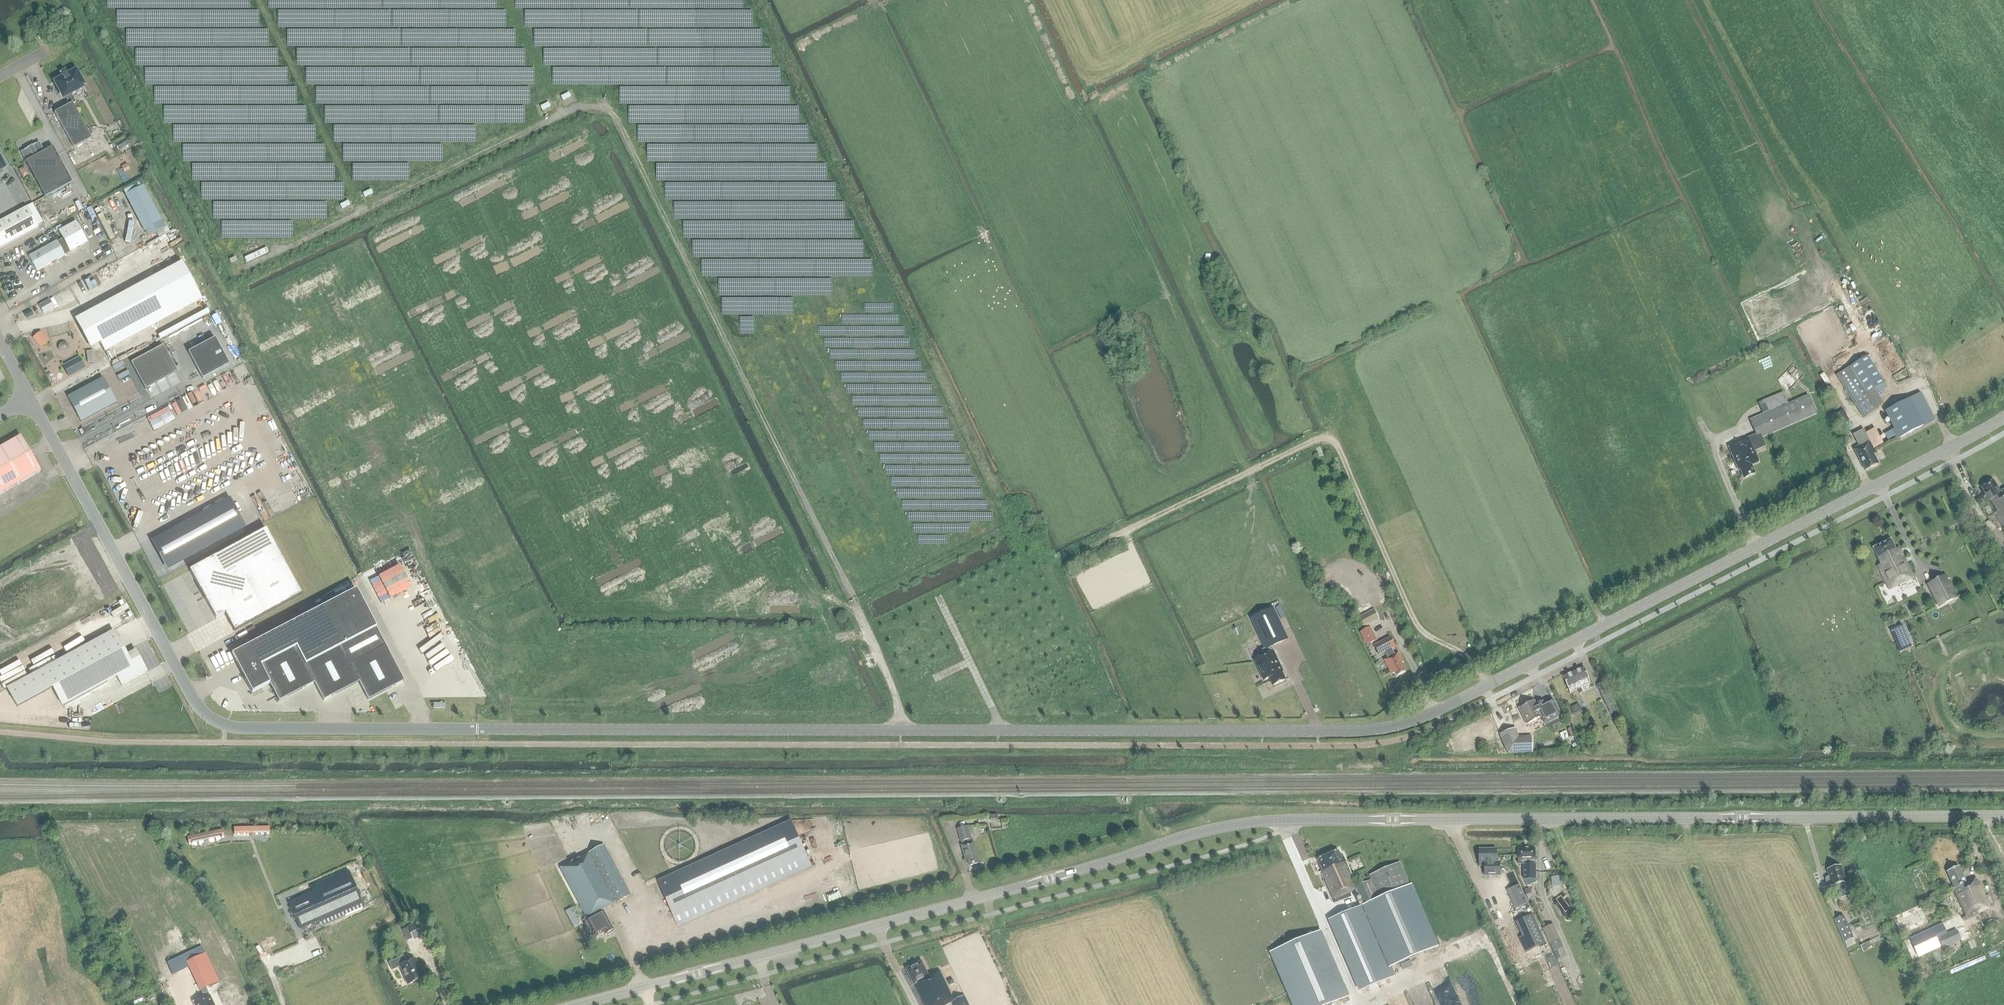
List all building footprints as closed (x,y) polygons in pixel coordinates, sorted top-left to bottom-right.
[(73,104),(76,102),(71,93),(83,86),(75,72),(56,83),(63,97),(65,96),(69,105),(54,113),(73,149),(91,139),(86,129),(73,104)] [(129,144),(126,139),(115,144),(118,150),(129,144)] [(25,160),(45,197),(71,182),(52,147),(44,152),(39,143),(21,152),(22,156),(25,160)] [(142,186),(124,196),(143,231),(144,231),(148,237),(165,228),(161,222),(142,186)] [(38,228),(27,207),(0,221),(0,248),(38,228)] [(28,256),(36,271),(87,243),(76,222),(58,231),(62,239),(57,242),(57,241),(28,256)] [(266,247),(244,257),(246,263),(268,252),(266,247)] [(85,316),(77,321),(90,345),(98,341),(104,352),(99,343),(197,291),(182,262),(84,314),(85,316)] [(54,295),(60,308),(77,299),(71,287),(54,295)] [(51,298),(40,304),(45,313),(56,307),(51,298)] [(192,330),(196,339),(215,329),(210,321),(192,330)] [(42,330),(33,336),(41,347),(50,341),(42,330)] [(163,342),(174,362),(181,358),(171,338),(163,342)] [(202,379),(229,365),(215,338),(188,352),(202,379)] [(131,363),(145,390),(177,372),(163,346),(131,363)] [(94,363),(97,352),(89,350),(86,361),(94,363)] [(69,375),(86,368),(81,356),(64,363),(69,375)] [(1871,396),(1886,387),(1866,356),(1836,375),(1863,418),(1879,408),(1871,396)] [(130,374),(125,364),(120,366),(119,364),(115,366),(121,378),(130,374)] [(80,422),(116,403),(102,378),(67,397),(80,422)] [(1920,393),(1885,411),(1899,438),(1934,420),(1920,393)] [(1808,395),(1749,420),(1756,435),(1758,439),(1762,437),(1816,414),(1808,395)] [(1846,410),(1840,413),(1845,422),(1851,419),(1846,410)] [(1853,449),(1864,470),(1878,463),(1873,454),(1875,453),(1863,430),(1853,435),(1859,446),(1853,449)] [(1737,443),(1729,447),(1739,470),(1740,470),(1744,478),(1754,474),(1751,465),(1759,462),(1754,451),(1765,446),(1762,437),(1758,439),(1756,435),(1748,438),(1737,443)] [(40,471),(20,436),(0,447),(0,494),(40,471)] [(1985,503),(1993,515),(1994,514),(2003,528),(2003,527),(2003,489),(2000,491),(1993,480),(1981,488),(1989,501),(1985,503)] [(186,523),(153,541),(168,569),(201,550),(186,523)] [(200,589),(199,590),(199,591),(200,590),(205,598),(204,599),(204,600),(205,599),(215,618),(224,614),(234,631),(301,594),(265,529),(189,570),(200,589)] [(1881,565),(1878,566),(1889,589),(1913,577),(1899,548),(1895,550),(1890,540),(1873,548),(1881,565)] [(1926,584),(1938,608),(1957,599),(1956,597),(1945,575),(1926,584)] [(356,590),(231,654),(233,657),(242,674),(251,693),(269,684),(278,701),(314,683),(305,665),(340,647),(349,664),(385,646),(356,590)] [(1358,617),(1364,628),(1380,620),(1374,609),(1370,611),(1367,607),(1359,611),(1361,616),(1358,617)] [(1252,619),(1265,648),(1266,649),(1269,647),(1286,639),(1272,609),(1252,619)] [(1894,627),(1890,629),(1899,652),(1911,647),(1901,624),(1894,627)] [(1360,632),(1367,645),(1376,640),(1369,627),(1360,632)] [(17,707),(52,687),(62,706),(116,676),(121,685),(147,672),(135,650),(129,653),(126,655),(113,631),(7,689),(17,707)] [(1393,656),(1390,649),(1395,647),(1390,637),(1374,646),(1379,655),(1384,652),(1387,659),(1384,660),(1391,674),(1395,672),(1396,676),(1405,671),(1401,663),(1402,662),(1398,653),(1393,656)] [(385,646),(349,664),(358,682),(368,700),(386,691),(394,686),(403,681),(385,646)] [(340,647),(305,665),(314,683),(323,701),(358,682),(349,664),(340,647)] [(1269,647),(1266,649),(1265,648),(1261,650),(1264,655),(1254,660),(1264,680),(1270,678),(1273,686),(1284,680),(1281,672),(1282,672),(1272,651),(1272,652),(1269,647)] [(1579,693),(1582,692),(1580,688),(1590,683),(1588,678),(1583,668),(1563,677),(1567,687),(1568,687),(1570,692),(1577,689),(1579,693)] [(1606,707),(1612,704),(1602,682),(1597,685),(1606,707)] [(1541,717),(1544,722),(1559,715),(1551,699),(1544,703),(1543,700),(1535,704),(1533,700),(1518,708),(1526,724),(1541,717)] [(1576,715),(1584,711),(1581,703),(1572,707),(1576,715)] [(1514,729),(1500,734),(1507,753),(1531,753),(1531,742),(1519,742),(1514,729)] [(678,927),(811,867),(791,821),(658,881),(678,927)] [(961,842),(970,839),(971,839),(968,826),(957,829),(961,842)] [(234,835),(234,837),(249,837),(249,834),(270,834),(269,827),(233,828),(234,835)] [(222,830),(187,838),(188,846),(191,845),(224,838),(223,836),(222,830)] [(972,843),(970,839),(961,842),(962,845),(961,846),(965,861),(968,860),(969,866),(980,863),(974,842),(972,843)] [(612,933),(613,930),(604,913),(602,910),(629,895),(604,846),(561,869),(587,921),(585,922),(584,924),(587,929),(584,930),(588,937),(592,935),(594,938),(603,933),(604,935),(607,936),(612,933)] [(1484,876),(1499,876),(1499,862),(1496,862),(1496,849),(1478,849),(1478,866),(1484,866),(1484,876)] [(1535,849),(1518,849),(1518,858),(1518,864),(1523,864),(1524,879),(1535,878),(1535,858),(1535,849)] [(1338,851),(1317,859),(1322,871),(1320,873),(1333,904),(1351,896),(1349,892),(1357,889),(1364,905),(1330,920),(1360,991),(1368,987),(1395,975),(1391,967),(1406,960),(1436,947),(1436,946),(1399,862),(1369,875),(1371,880),(1356,886),(1348,867),(1345,862),(1343,856),(1341,857),(1338,851)] [(1830,867),(1831,868),(1827,869),(1829,877),(1825,878),(1828,887),(1836,885),(1840,898),(1854,894),(1850,881),(1844,882),(1839,865),(1830,867)] [(1953,889),(1966,918),(1989,908),(1976,878),(1966,883),(1958,867),(1947,872),(1954,888),(1953,889)] [(1550,872),(1552,883),(1562,881),(1560,870),(1550,872)] [(347,871),(311,887),(314,894),(290,904),(299,926),(317,918),(320,925),(363,906),(347,871)] [(1530,886),(1525,889),(1530,898),(1535,896),(1530,886)] [(1521,890),(1510,895),(1516,908),(1527,903),(1521,890)] [(1563,894),(1558,898),(1566,911),(1571,908),(1563,894)] [(1868,915),(1858,895),(1850,899),(1855,908),(1858,906),(1864,917),(1868,915)] [(1893,916),(1901,936),(1929,924),(1920,903),(1893,916)] [(578,920),(571,907),(565,911),(571,923),(572,923),(578,920)] [(1531,950),(1545,943),(1532,914),(1515,922),(1522,936),(1519,937),(1525,952),(1531,950)] [(1844,942),(1853,938),(1843,916),(1834,920),(1844,942)] [(1912,960),(1940,947),(1940,948),(1942,947),(1943,948),(1961,940),(1957,930),(1957,929),(1952,919),(1931,928),(1904,941),(1912,960)] [(1561,937),(1554,921),(1543,925),(1554,950),(1564,946),(1560,937),(1561,937)] [(408,927),(413,940),(424,935),(418,922),(408,927)] [(1294,1004),(1327,1004),(1347,997),(1319,932),(1271,952),(1288,992),(1294,1004)] [(1863,945),(1865,950),(1874,946),(1871,941),(1863,945)] [(205,954),(187,962),(189,967),(199,990),(200,990),(205,987),(218,981),(205,954)] [(423,978),(414,959),(406,963),(403,956),(388,962),(392,970),(399,967),(407,985),(423,978)] [(953,1004),(968,1004),(964,996),(954,1001),(939,971),(928,976),(925,970),(924,970),(921,963),(907,970),(914,983),(913,983),(924,1004),(945,1004),(951,1002),(953,1004)] [(193,1002),(194,1004),(214,1004),(209,994),(208,994),(205,987),(200,990),(203,997),(193,1002)]
